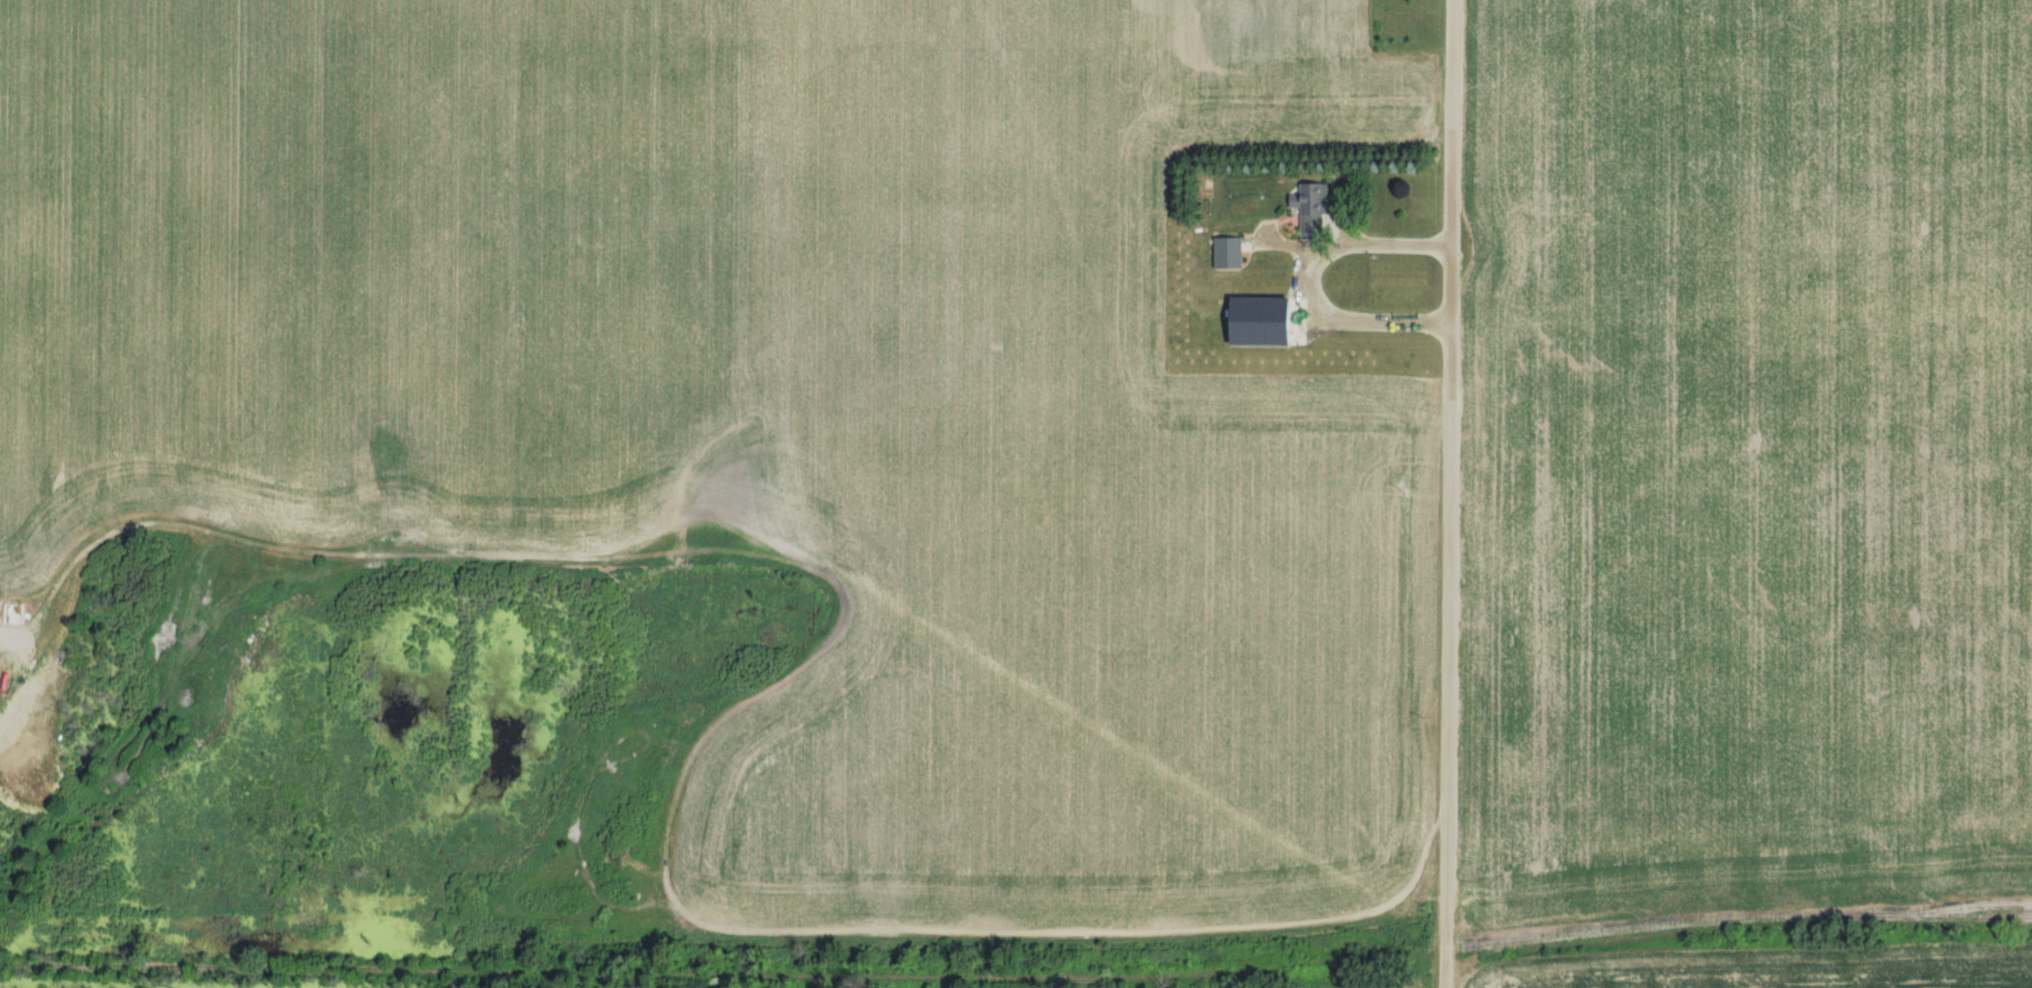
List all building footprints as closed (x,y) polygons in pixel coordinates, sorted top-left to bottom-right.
[(1331,183),(1298,182),(1298,194),(1292,194),(1291,208),(1304,208),(1303,234),(1329,235),(1331,183)] [(1245,269),(1245,238),(1215,238),(1215,269),(1245,269)]
